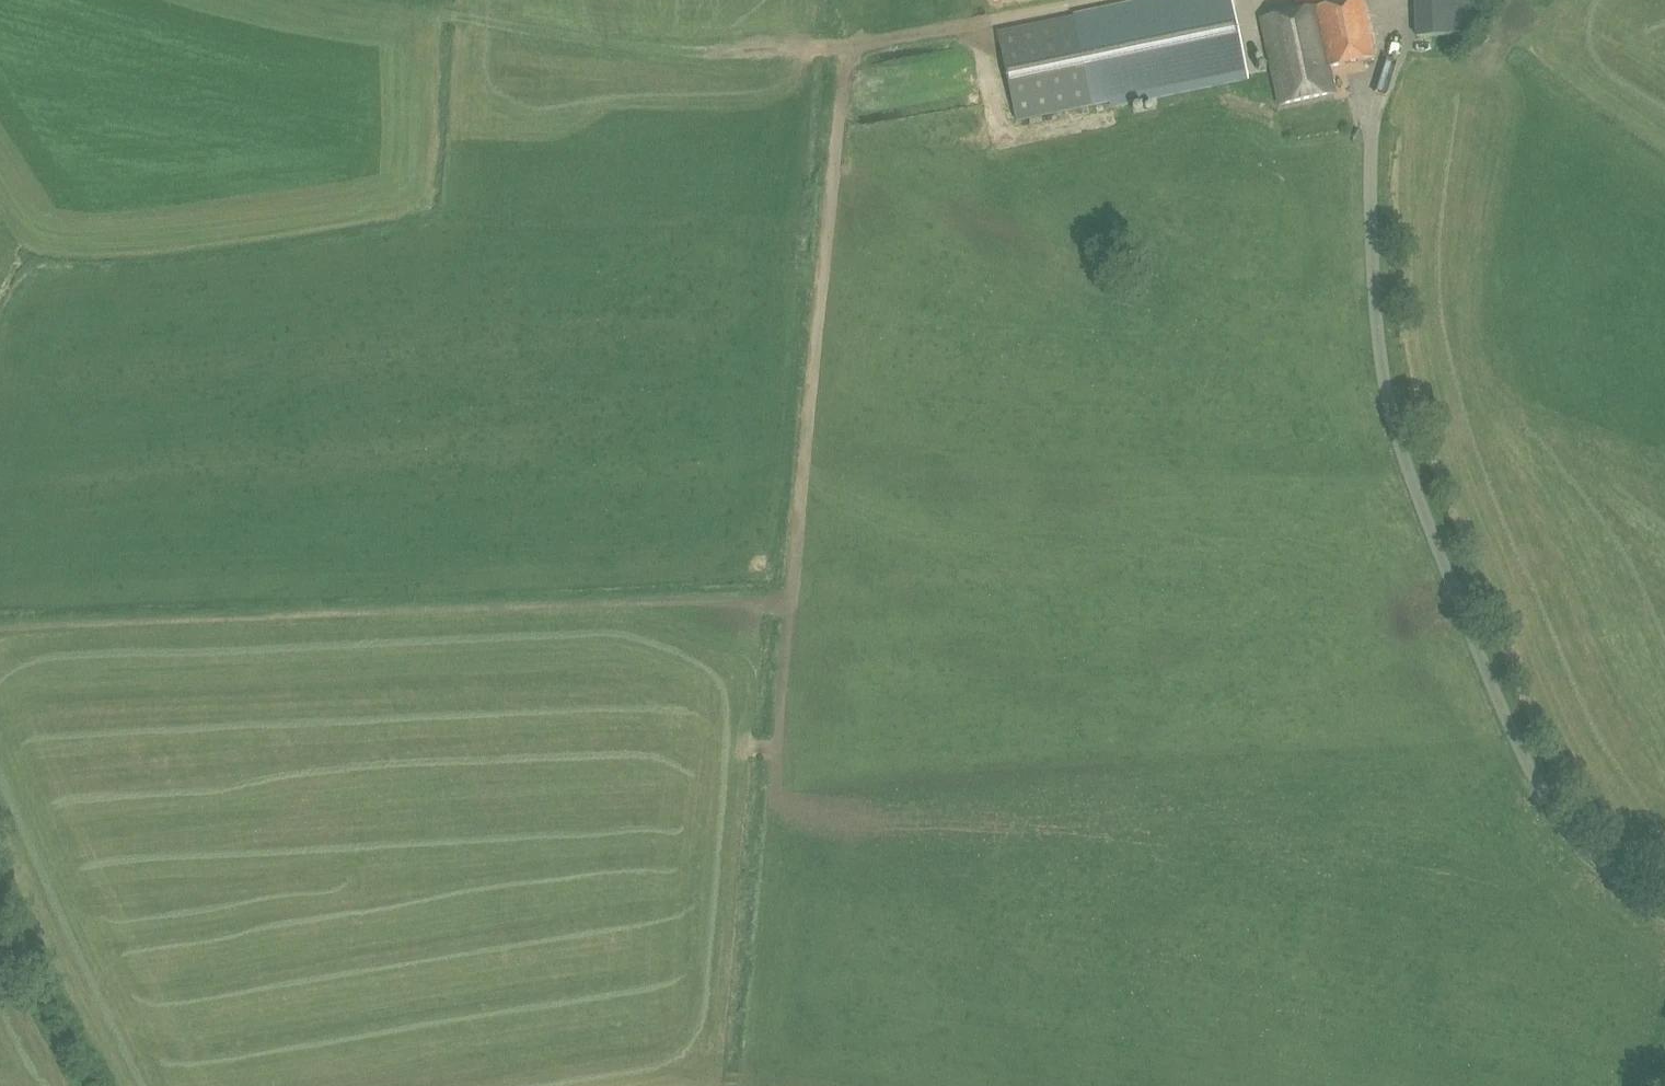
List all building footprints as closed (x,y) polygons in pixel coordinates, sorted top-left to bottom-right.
[(1245,71),(1230,0),(1150,0),(997,32),(1016,119),(1245,71)] [(1262,17),(1279,103),(1334,92),(1329,67),(1375,57),(1363,0),(1346,0),(1262,17)] [(1416,36),(1473,34),(1472,0),(1414,0),(1416,36)]
